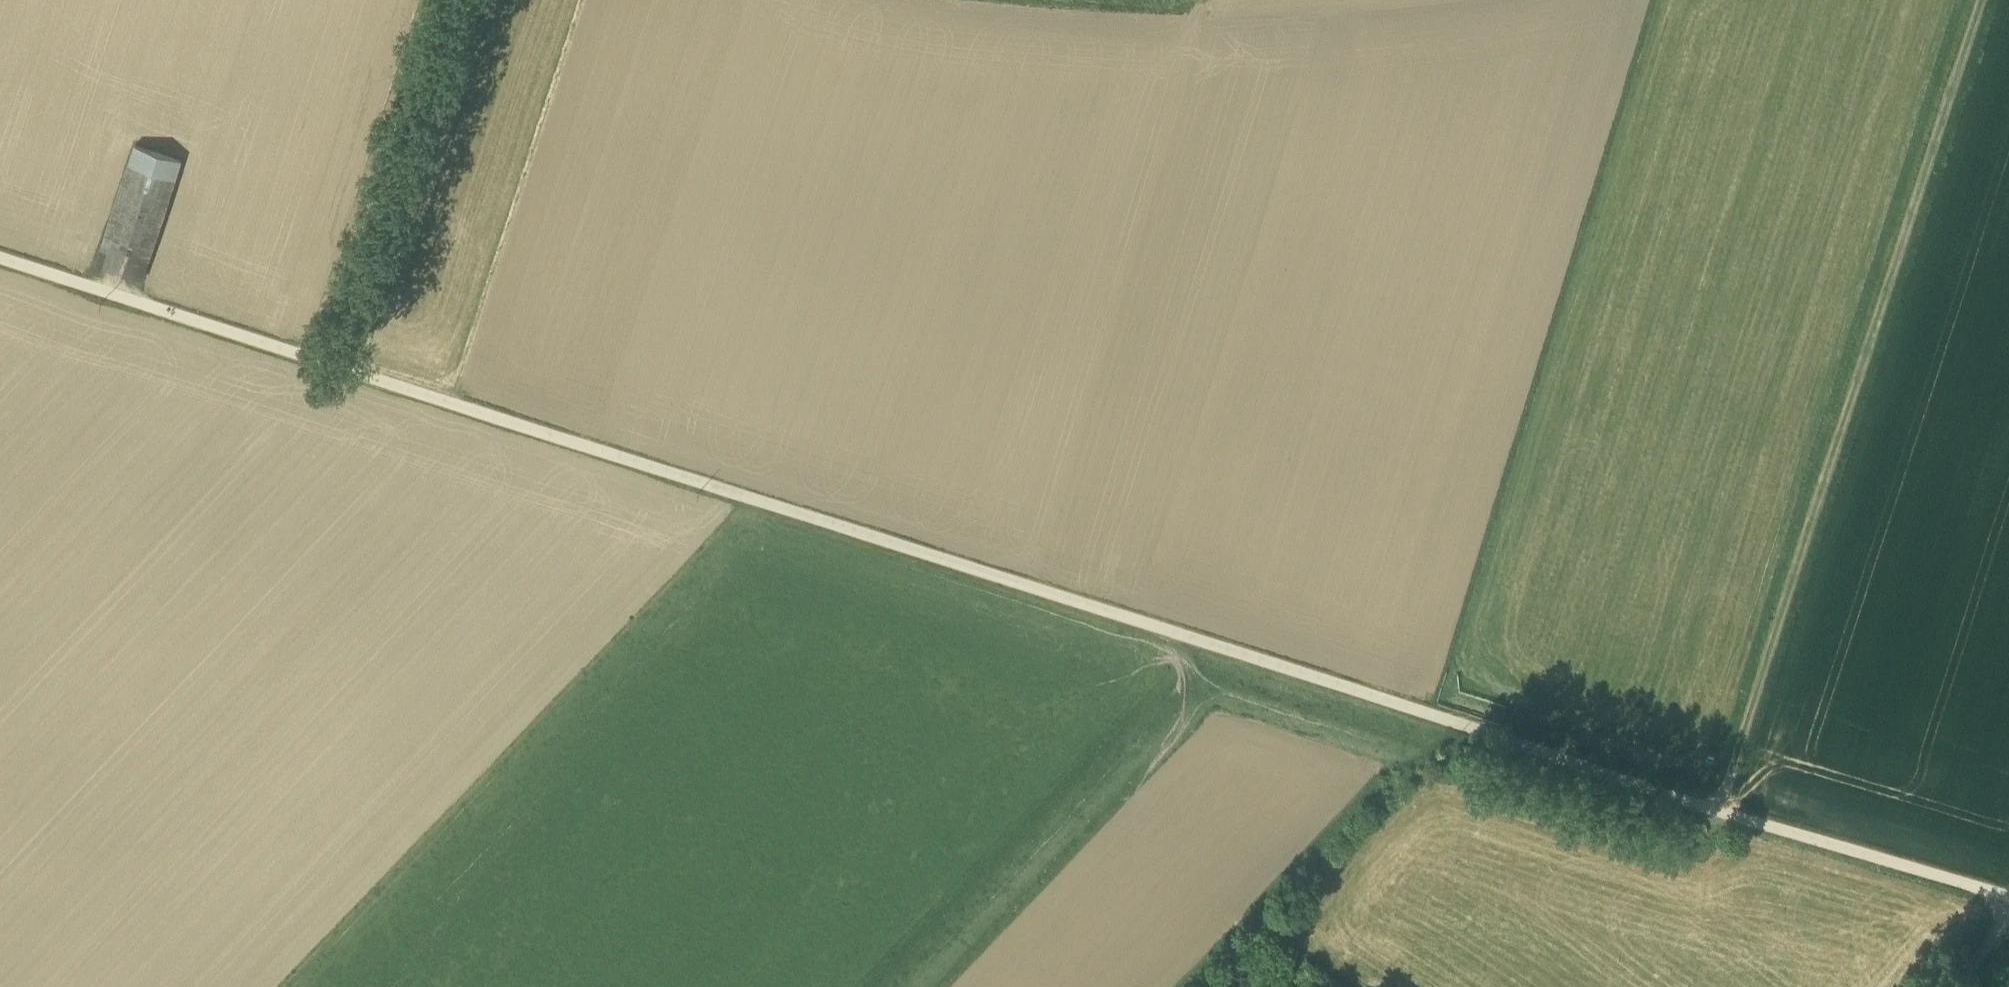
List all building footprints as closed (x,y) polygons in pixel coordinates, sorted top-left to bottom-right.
[(182,157),(135,141),(94,264),(140,279),(182,157)]
